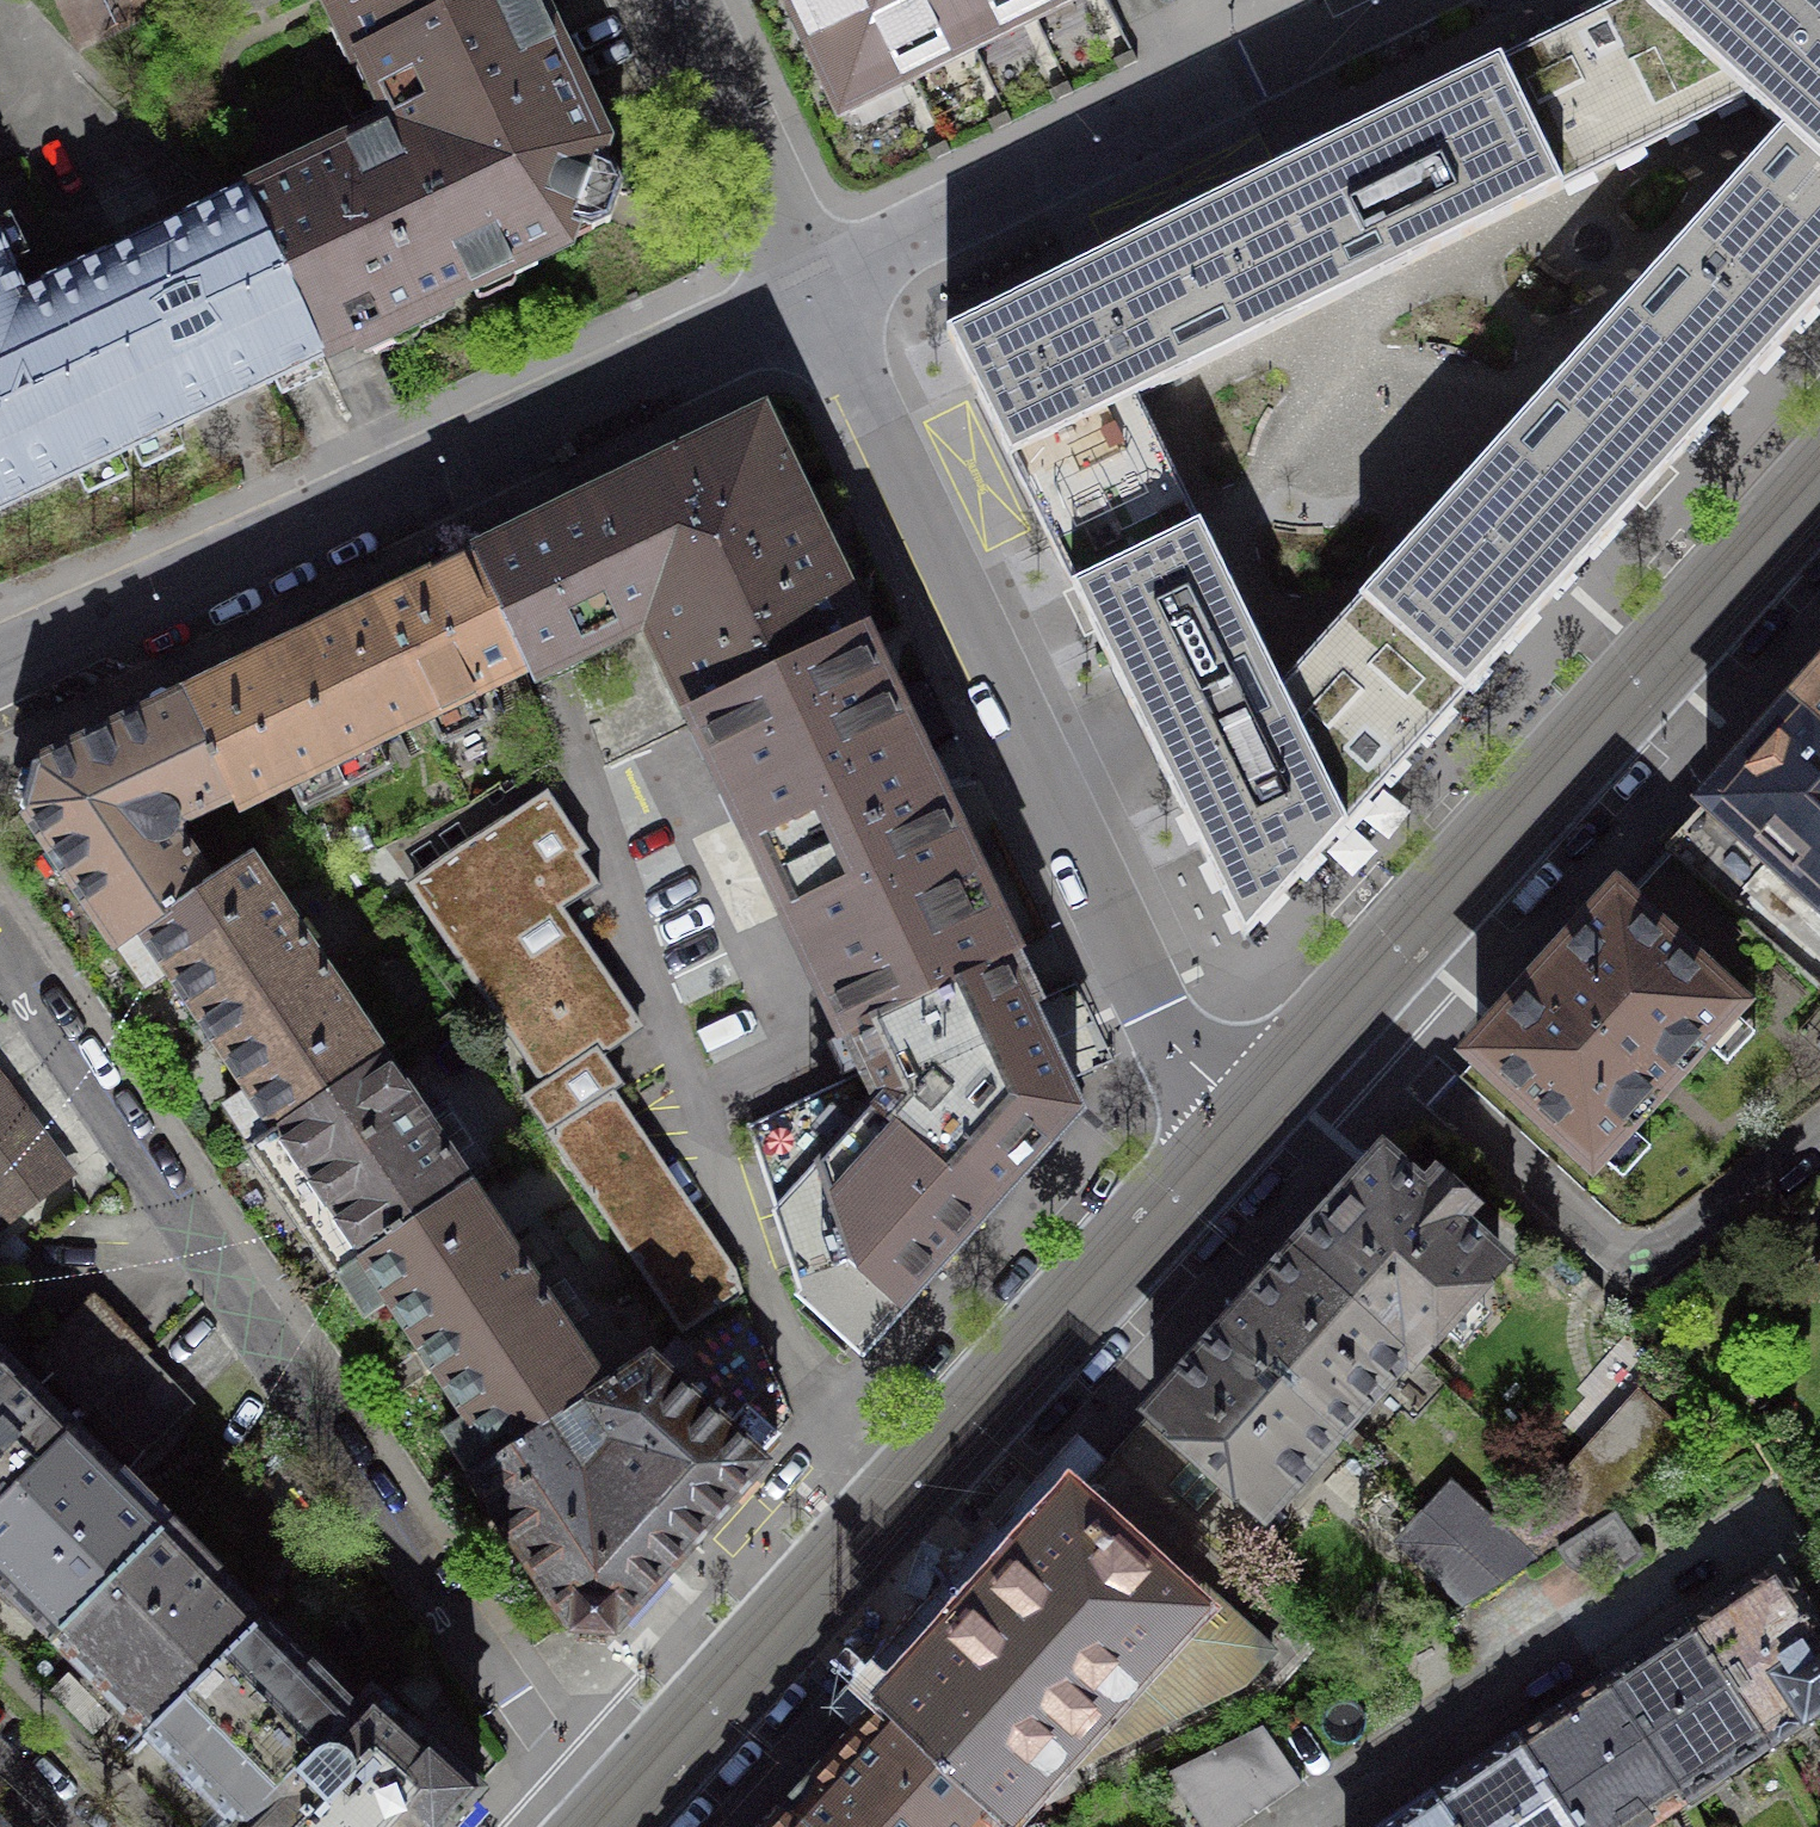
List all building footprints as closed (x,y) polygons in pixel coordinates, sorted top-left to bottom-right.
[(495,0),(347,0),(374,57),(495,0)] [(374,57),(400,113),(391,117),(395,125),(399,133),(400,133),(473,286),(508,269),(512,278),(537,266),(533,257),(565,242),(572,223),(591,230),(609,222),(622,186),(613,168),(595,161),(601,142),(586,111),(595,107),(583,81),(574,86),(558,51),(567,47),(555,22),(546,26),(534,0),(495,0),(374,57)] [(842,103),(844,102),(845,103),(848,102),(847,101),(895,77),(896,79),(898,78),(897,76),(945,52),(946,54),(948,53),(947,51),(972,39),(995,27),(996,29),(998,28),(997,26),(1045,3),(1046,4),(1048,3),(1047,2),(1051,0),(794,0),(812,37),(810,38),(842,103)] [(1245,938),(1819,302),(1819,0),(1623,0),(947,333),(1144,733),(1245,938)] [(471,287),(473,286),(400,133),(399,133),(365,149),(361,141),(247,194),(324,357),(326,356),(322,347),(359,329),(363,338),(396,322),(429,306),(425,298),(467,278),(471,287)] [(324,357),(247,194),(219,207),(49,287),(125,451),(132,448),(142,470),(184,450),(174,428),(224,405),(274,381),(281,396),(303,386),(323,376),(316,361),(324,357)] [(11,273),(0,250),(0,278),(11,273)] [(125,451),(49,287),(23,299),(11,273),(0,278),(0,511),(77,474),(87,496),(129,476),(119,454),(125,451)] [(493,547),(471,558),(526,672),(527,674),(548,664),(649,615),(698,717),(697,718),(699,722),(861,644),(859,642),(861,641),(832,581),(840,570),(828,545),(814,543),(807,528),(800,514),(808,502),(793,471),(778,469),(755,421),(723,437),(718,434),(679,453),(678,458),(676,459),(594,499),(589,496),(550,515),(549,520),(493,547)] [(450,568),(374,605),(429,719),(442,745),(486,724),(473,698),(526,672),(471,558),(450,568)] [(429,719),(374,605),(297,642),(280,650),(335,765),(429,719)] [(862,640),(861,641),(859,642),(861,644),(699,722),(703,730),(710,726),(725,758),(721,763),(724,771),(722,772),(731,789),(738,786),(753,817),(749,823),(752,830),(751,831),(794,924),(796,923),(800,930),(807,931),(822,962),(814,966),(822,983),(824,982),(828,990),(835,990),(850,1021),(842,1025),(846,1033),(847,1033),(1012,954),(987,901),(979,904),(964,873),(968,867),(964,860),(967,859),(958,841),(950,845),(935,813),(940,807),(936,800),(938,799),(927,775),(916,752),(914,753),(911,746),(903,745),(889,715),(896,711),(888,693),(886,694),(882,687),(875,686),(861,656),(868,652),(862,640)] [(240,811),(335,765),(280,650),(260,660),(185,695),(240,811)] [(1819,727),(1819,677),(1805,694),(1795,704),(1819,727)] [(22,811),(116,950),(249,860),(247,857),(209,883),(178,837),(182,824),(231,800),(237,812),(240,811),(185,695),(109,732),(34,768),(22,811)] [(1795,704),(1785,715),(1691,820),(1666,847),(1781,951),(1813,981),(1819,973),(1819,727),(1795,704)] [(523,1098),(547,1134),(658,1059),(559,912),(598,886),(578,856),(586,851),(556,805),(518,831),(508,838),(501,828),(415,886),(547,1082),(523,1098)] [(1642,874),(1618,900),(1733,1004),(1781,951),(1666,847),(1642,874)] [(249,860),(116,950),(117,952),(142,935),(208,1033),(274,1131),(249,1148),(251,1151),(384,1061),(249,860)] [(1479,1056),(1459,1079),(1504,1119),(1528,1118),(1537,1108),(1592,1159),(1733,1004),(1618,900),(1544,980),(1477,1054),(1479,1056)] [(1034,999),(1012,954),(847,1033),(867,1075),(754,1129),(781,1209),(779,1210),(807,1292),(805,1295),(862,1347),(970,1229),(1077,1110),(1027,1003),(1034,999)] [(742,1294),(647,1154),(608,1095),(659,1061),(658,1059),(547,1134),(682,1334),(742,1294)] [(337,1275),(469,1186),(384,1061),(251,1151),(282,1195),(300,1182),(312,1200),(324,1218),(306,1230),(337,1275)] [(23,1118),(3,1090),(0,1087),(0,1135),(23,1118)] [(23,1118),(0,1135),(0,1217),(4,1223),(67,1176),(46,1149),(23,1118)] [(1384,1158),(1298,1253),(1414,1357),(1500,1263),(1477,1241),(1454,1222),(1468,1207),(1438,1180),(1425,1195),(1384,1158)] [(601,1383),(469,1186),(337,1275),(338,1277),(363,1261),(429,1359),(494,1458),(469,1474),(470,1476),(563,1414),(647,1358),(643,1355),(601,1383)] [(1261,1294),(1225,1333),(1335,1432),(1405,1354),(1412,1360),(1414,1357),(1298,1253),(1261,1294)] [(40,1351),(96,1408),(147,1357),(123,1333),(91,1300),(40,1351)] [(1335,1432),(1225,1333),(1162,1404),(1113,1458),(1241,1575),(1284,1528),(1264,1510),(1335,1432)] [(75,1429),(0,1353),(0,1502),(75,1429)] [(147,1357),(96,1408),(143,1455),(194,1404),(173,1383),(147,1357)] [(647,1358),(563,1414),(565,1416),(585,1403),(609,1439),(593,1457),(690,1544),(701,1532),(764,1462),(759,1457),(779,1435),(746,1406),(726,1428),(647,1358)] [(1597,1523),(1613,1512),(1654,1486),(1706,1456),(1642,1394),(1615,1423),(1629,1436),(1616,1449),(1604,1462),(1591,1449),(1557,1486),(1597,1523)] [(582,1468),(552,1425),(565,1416),(563,1414),(470,1476),(573,1629),(592,1630),(611,1631),(675,1561),(690,1544),(593,1457),(582,1468)] [(53,1638),(168,1524),(166,1522),(148,1540),(104,1495),(122,1477),(75,1429),(0,1502),(0,1584),(9,1593),(53,1638)] [(1023,1793),(1036,1811),(1275,1693),(1318,1646),(1241,1575),(1113,1458),(978,1607),(884,1711),(998,1814),(1001,1812),(1004,1815),(1023,1793)] [(1597,1523),(1557,1486),(1501,1528),(1464,1495),(1451,1510),(1437,1525),(1501,1583),(1558,1547),(1597,1523)] [(1642,1555),(1613,1512),(1597,1523),(1558,1547),(1569,1564),(1599,1583),(1621,1569),(1642,1555)] [(168,1524),(53,1638),(99,1685),(147,1733),(263,1619),(168,1524)] [(1501,1583),(1437,1525),(1424,1540),(1411,1555),(1467,1605),(1501,1583)] [(1689,1624),(1774,1752),(1815,1725),(1809,1717),(1819,1709),(1819,1627),(1778,1564),(1733,1594),(1689,1624)] [(378,1693),(373,1689),(354,1710),(263,1619),(147,1733),(194,1781),(238,1825),(236,1826),(242,1826),(378,1693)] [(1772,1753),(1774,1752),(1689,1624),(1646,1652),(1604,1681),(1690,1808),(1730,1781),(1724,1772),(1765,1744),(1772,1753)] [(1604,1681),(1561,1709),(1518,1738),(1578,1826),(1642,1826),(1681,1801),(1687,1810),(1690,1808),(1604,1681)] [(378,1693),(242,1826),(445,1826),(481,1787),(378,1693)] [(810,1826),(987,1826),(998,1814),(884,1711),(836,1765),(793,1812),(810,1826)] [(1230,1742),(1272,1803),(1287,1792),(1301,1782),(1263,1726),(1230,1742)] [(1518,1738),(1476,1766),(1434,1795),(1455,1826),(1578,1826),(1518,1738)] [(1198,1758),(1243,1822),(1257,1812),(1272,1803),(1230,1742),(1198,1758)] [(1198,1758),(1165,1774),(1201,1826),(1236,1826),(1243,1822),(1198,1758)] [(1434,1795),(1389,1825),(1386,1826),(1455,1826),(1434,1795)] [(793,1812),(779,1826),(810,1826),(793,1812)]
